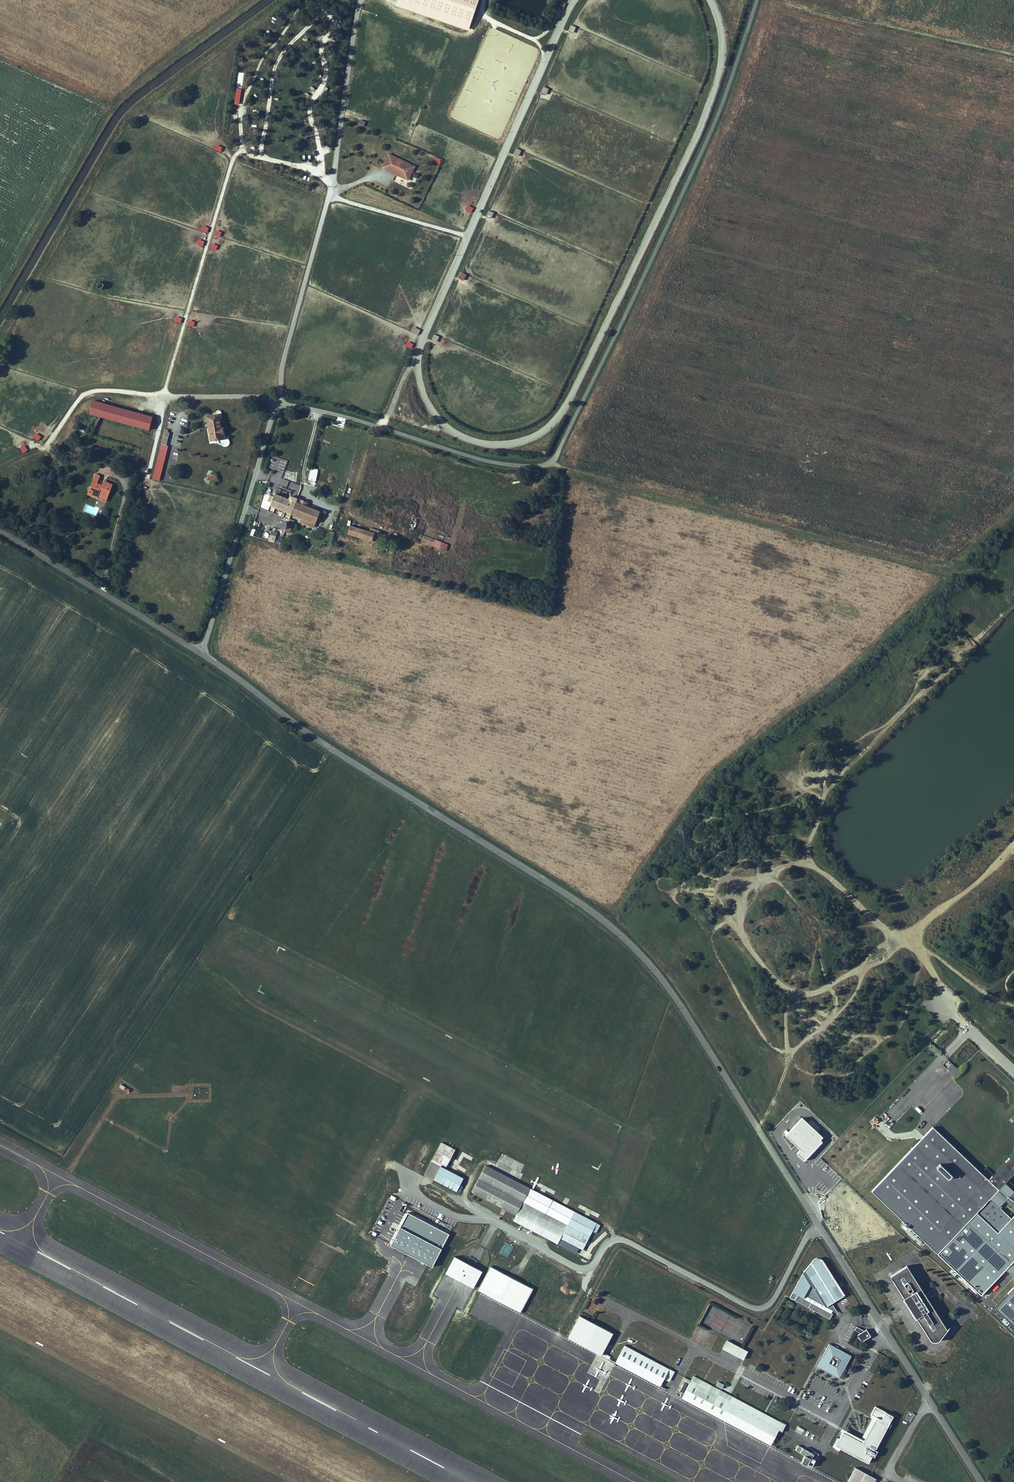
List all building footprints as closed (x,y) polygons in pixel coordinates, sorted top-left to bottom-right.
[(480,0),(400,0),(398,5),(406,7),(405,11),(475,32),(478,21),(474,20),(480,0)] [(540,93),(546,95),(549,89),(543,87),(540,93)] [(234,104),(239,105),(242,89),(237,88),(234,104)] [(516,148),(513,154),(518,157),(521,150),(516,148)] [(389,164),(386,173),(394,175),(393,178),(409,183),(410,180),(412,178),(415,179),(417,173),(389,164)] [(394,175),(386,173),(385,179),(412,187),(415,179),(412,178),(410,180),(409,183),(393,178),(394,175)] [(468,205),(465,210),(471,213),(474,208),(468,205)] [(485,216),(491,219),(493,213),(488,211),(485,216)] [(458,279),(463,281),(466,275),(461,272),(458,279)] [(99,285),(97,291),(104,293),(106,287),(99,285)] [(408,340),(415,343),(420,330),(413,327),(408,340)] [(93,404),(88,403),(76,426),(91,433),(100,416),(150,430),(154,416),(94,401),(93,404)] [(213,441),(224,439),(223,434),(225,434),(224,429),(224,427),(222,427),(220,414),(208,416),(213,441)] [(36,433),(33,437),(38,442),(42,437),(36,433)] [(24,445),(20,448),(23,454),(28,450),(24,445)] [(310,468),(308,480),(316,482),(318,469),(310,468)] [(215,475),(205,478),(207,485),(217,481),(215,475)] [(93,478),(86,494),(97,498),(97,497),(99,493),(107,496),(112,484),(103,481),(102,485),(97,483),(98,480),(93,478)] [(277,492),(291,495),(291,493),(298,494),(301,484),(280,479),(277,492)] [(57,495),(62,486),(59,484),(54,493),(57,495)] [(288,501),(274,495),(270,506),(291,514),(295,500),(290,498),(288,501)] [(305,507),(306,504),(295,500),(291,514),(315,523),(319,512),(305,507)] [(283,532),(285,531),(286,528),(286,527),(286,526),(284,524),(283,523),(281,523),(279,524),(277,525),(277,527),(277,529),(278,531),(280,532),(281,533),(283,532)] [(373,535),(349,529),(347,536),(371,543),(373,535)] [(422,537),(421,540),(434,546),(435,542),(422,537)] [(954,1075),(959,1070),(951,1062),(946,1068),(954,1075)] [(786,1134),(785,1136),(796,1146),(800,1150),(797,1153),(804,1160),(808,1156),(822,1142),(820,1140),(822,1137),(802,1118),(786,1134)] [(932,1125),(871,1190),(937,1252),(989,1197),(999,1186),(1013,1201),(1013,1150),(988,1177),(932,1125)] [(455,1148),(442,1141),(433,1158),(443,1163),(447,1165),(455,1148)] [(442,1164),(435,1177),(458,1188),(465,1175),(442,1164)] [(485,1164),(472,1191),(516,1213),(523,1200),(568,1223),(562,1237),(584,1248),(594,1229),(598,1231),(602,1223),(528,1186),(485,1164)] [(823,1183),(819,1186),(823,1193),(828,1189),(823,1183)] [(937,1252),(982,1294),(1013,1260),(1013,1214),(1011,1218),(989,1197),(937,1252)] [(387,1201),(384,1208),(390,1211),(393,1204),(387,1201)] [(433,1269),(444,1246),(401,1225),(391,1246),(427,1263),(426,1266),(433,1269)] [(509,1258),(515,1246),(505,1241),(500,1254),(509,1258)] [(485,1268),(456,1254),(447,1272),(475,1286),(485,1268)] [(833,1301),(847,1293),(826,1258),(822,1256),(817,1256),(805,1270),(791,1295),(831,1317),(835,1310),(840,1313),(833,1301)] [(910,1263),(893,1274),(929,1331),(934,1337),(936,1338),(938,1338),(941,1338),(943,1337),(945,1335),(948,1331),(949,1327),(947,1323),(910,1263)] [(533,1290),(490,1268),(478,1291),(517,1311),(521,1313),(533,1290)] [(1013,1328),(1013,1284),(992,1307),(1013,1328)] [(581,1314),(569,1336),(603,1354),(614,1331),(581,1314)] [(869,1327),(867,1329),(859,1326),(857,1330),(862,1332),(859,1334),(863,1341),(870,1336),(873,1337),(874,1332),(872,1332),(869,1327)] [(728,1339),(725,1347),(745,1357),(749,1349),(728,1339)] [(830,1342),(819,1362),(838,1372),(849,1352),(830,1342)] [(676,1369),(625,1343),(616,1361),(667,1388),(670,1380),(676,1369)] [(838,1372),(819,1362),(817,1366),(839,1378),(853,1353),(849,1352),(838,1372)] [(1002,1373),(1013,1361),(1013,1360),(1009,1355),(996,1368),(1002,1373)] [(695,1375),(683,1397),(772,1442),(783,1421),(695,1375)] [(845,1430),(838,1444),(866,1459),(873,1445),(877,1447),(900,1403),(890,1396),(878,1420),(876,1419),(864,1440),(845,1430)] [(797,1426),(795,1432),(802,1435),(804,1428),(797,1426)] [(795,1449),(803,1454),(800,1460),(811,1466),(817,1454),(797,1444),(795,1449)] [(860,1468),(856,1466),(848,1481),(853,1481),(860,1468)] [(853,1481),(874,1481),(877,1477),(860,1468),(853,1481)]
